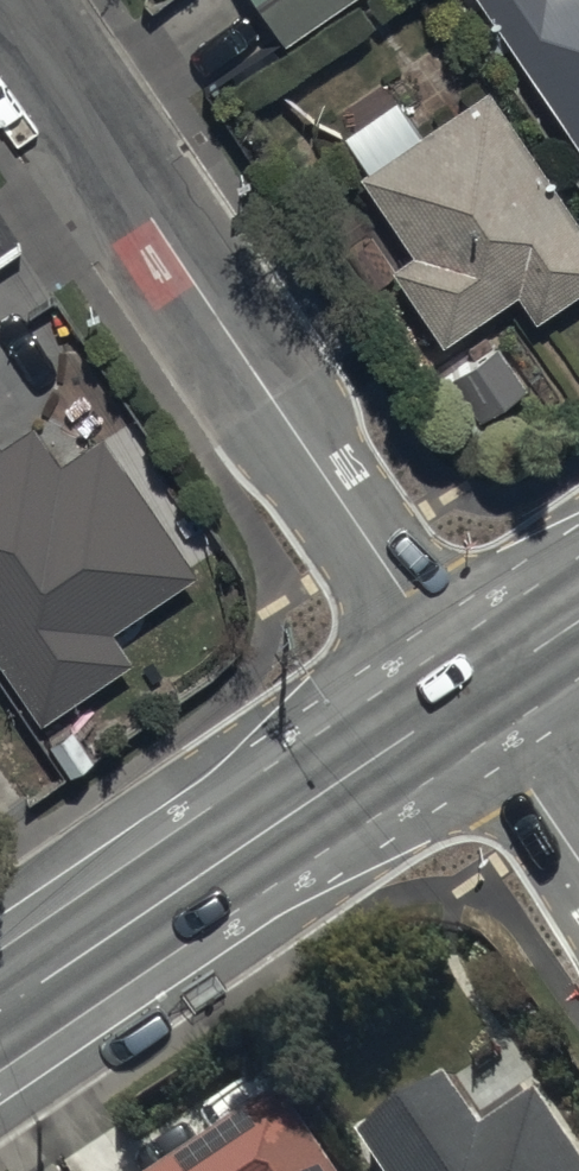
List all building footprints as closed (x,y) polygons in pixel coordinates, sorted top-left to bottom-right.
[(284,38),(339,0),(258,0),(284,38)] [(487,7),(472,17),(497,53),(513,43),(578,139),(578,0),(482,0),(487,7)] [(487,80),(423,124),(402,92),(336,138),(413,249),(393,263),(444,337),(516,287),(534,313),(578,283),(578,213),(487,80)] [(486,426),(530,392),(494,346),(450,380),(486,426)] [(194,569),(102,426),(59,453),(34,415),(0,438),(0,661),(36,718),(132,656),(111,623),(194,569)] [(361,1135),(385,1170),(578,1170),(578,1156),(539,1095),(485,1132),(448,1077),(361,1135)] [(322,1152),(295,1170),(335,1170),(322,1152)]
